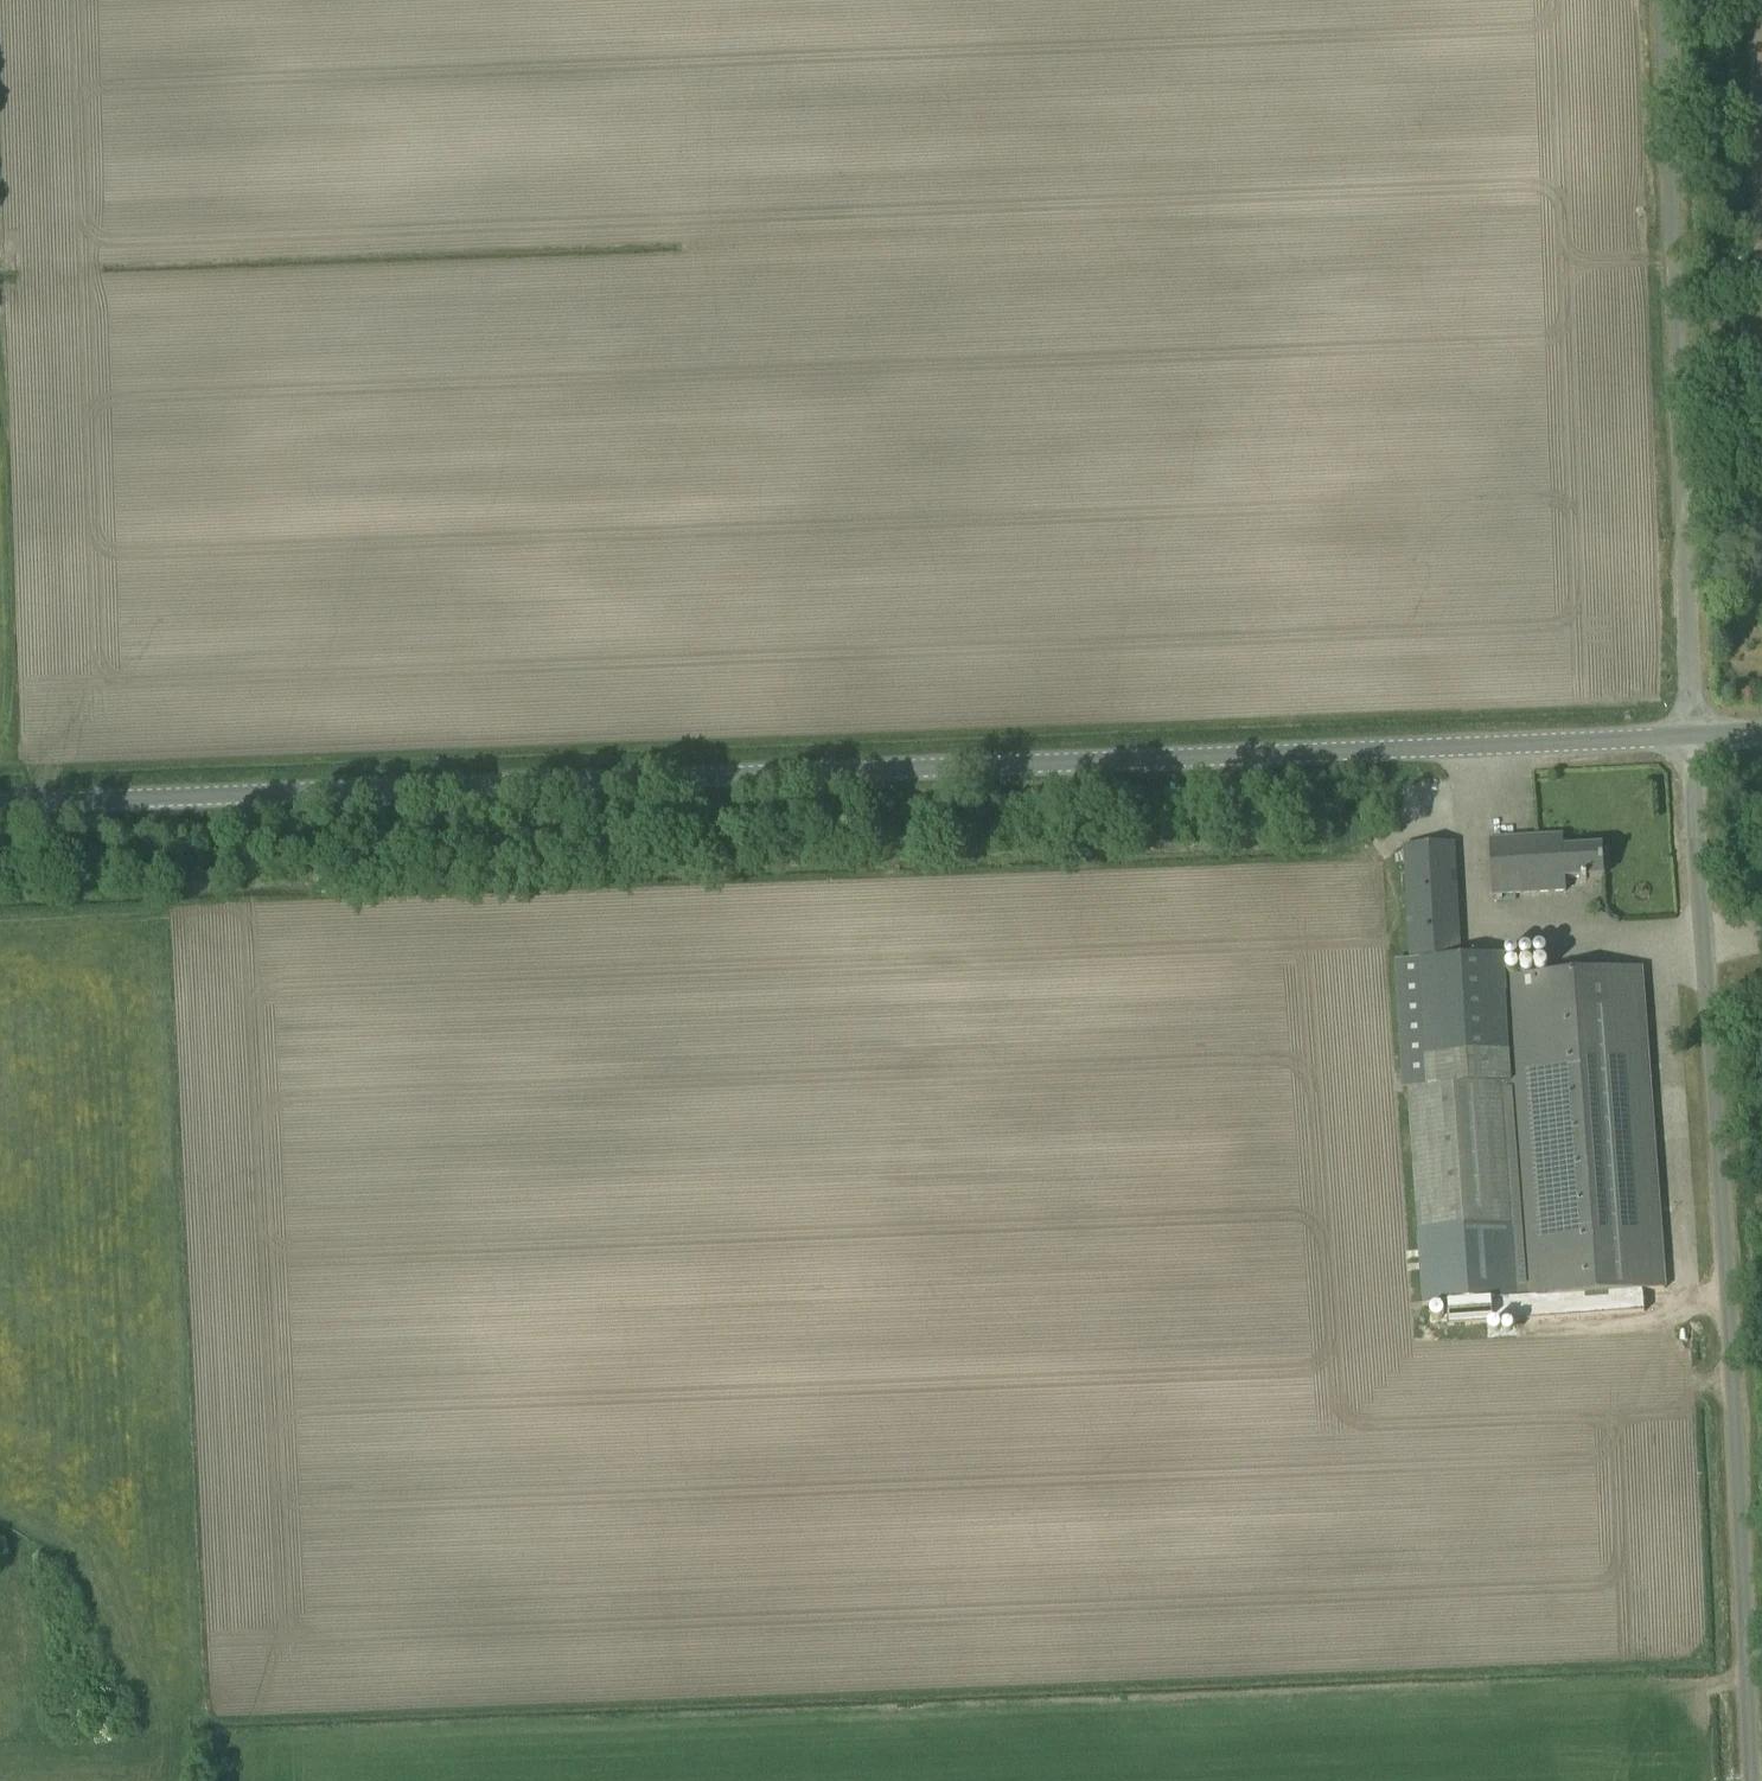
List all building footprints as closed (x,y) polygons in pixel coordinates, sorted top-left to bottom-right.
[(1534,893),(1535,909),(1567,907),(1565,878),(1604,876),(1603,846),(1564,849),(1563,836),(1489,841),(1493,895),(1534,893)] [(1665,1289),(1641,967),(1504,977),(1503,955),(1460,957),(1454,842),(1404,845),(1410,959),(1385,961),(1389,1037),(1404,1094),(1416,1235),(1510,1228),(1515,1299),(1665,1289)]
